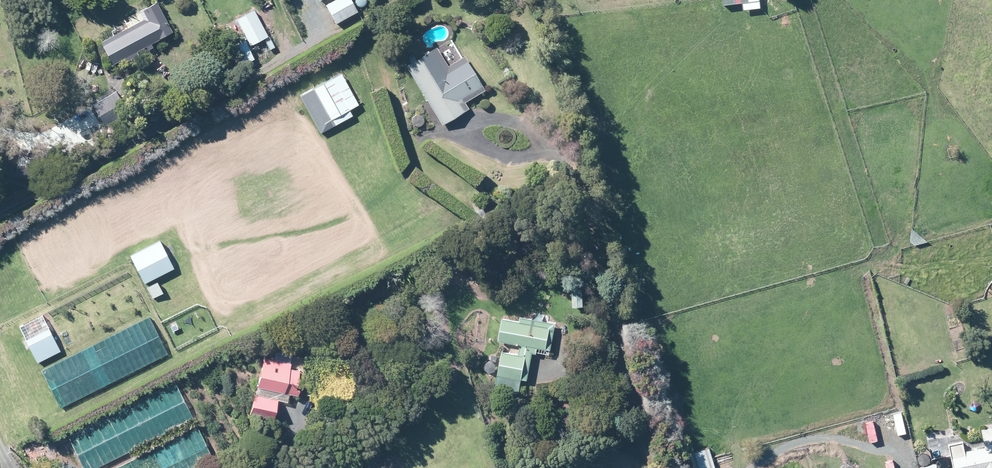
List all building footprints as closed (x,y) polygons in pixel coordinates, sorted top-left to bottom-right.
[(230,7),(234,16),(248,9),(243,0),(230,7)] [(328,10),(338,26),(359,12),(350,0),(342,0),(328,10)] [(114,69),(173,40),(156,3),(142,11),(148,24),(103,46),(114,69)] [(270,41),(257,13),(239,22),(252,49),(270,41)] [(256,62),(243,40),(228,49),(241,71),(256,62)] [(470,112),(467,106),(486,93),(464,59),(445,72),(433,53),(405,71),(443,130),(470,112)] [(354,117),(351,112),(360,107),(341,75),(328,82),(329,84),(313,93),(334,128),(354,117)] [(118,93),(93,108),(106,129),(130,114),(118,93)] [(173,261),(172,245),(163,245),(159,239),(130,257),(149,287),(172,272),(173,272),(173,271),(178,268),(173,261)] [(41,368),(59,405),(170,351),(152,314),(41,368)] [(533,388),(535,358),(550,359),(551,351),(554,352),(557,324),(504,319),(502,346),(504,346),(500,386),(533,388)] [(277,419),(281,397),(299,401),(304,371),(288,368),(289,361),(265,357),(254,414),(277,419)] [(81,467),(87,467),(193,417),(175,380),(64,434),(81,467)] [(219,462),(201,425),(113,467),(208,467),(219,462)] [(982,429),(985,447),(950,453),(953,467),(991,467),(991,427),(982,429)] [(689,453),(692,467),(717,467),(712,448),(689,453)]
